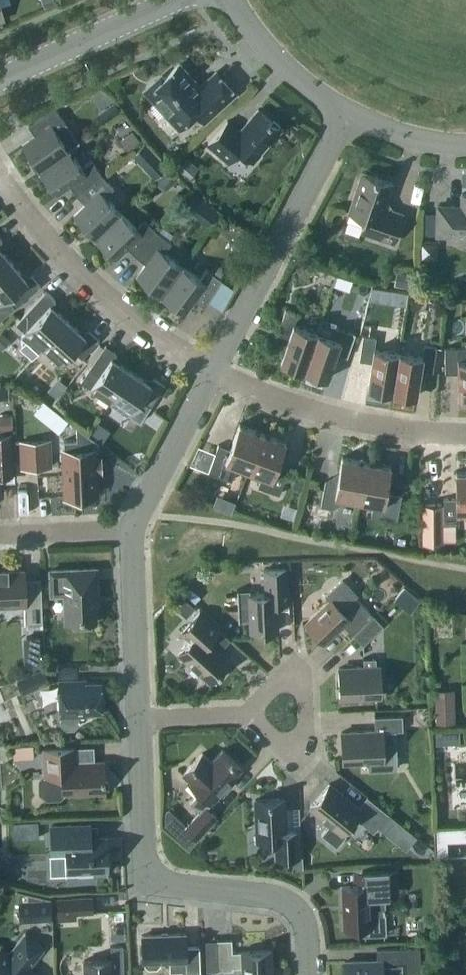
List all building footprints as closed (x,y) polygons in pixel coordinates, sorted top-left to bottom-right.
[(200,86),(180,64),(162,80),(155,81),(152,84),(150,91),(148,93),(180,127),(196,112),(205,121),(236,93),(216,71),(200,86)] [(114,102),(109,105),(116,115),(121,112),(114,102)] [(36,135),(23,144),(40,169),(69,148),(79,141),(56,108),(29,125),(36,135)] [(240,131),(228,120),(208,143),(229,161),(240,149),(253,161),(282,128),(259,109),(240,131)] [(127,149),(140,140),(134,132),(121,141),(127,149)] [(146,142),(134,154),(157,177),(169,164),(146,142)] [(70,184),(77,195),(102,174),(92,160),(82,166),(69,148),(40,169),(57,193),(70,184)] [(184,158),(176,167),(188,178),(196,169),(184,158)] [(155,181),(161,186),(167,186),(177,177),(169,168),(155,181)] [(362,172),(349,212),(366,217),(361,231),(394,242),(403,213),(385,207),(393,182),(362,172)] [(74,215),(95,236),(121,211),(111,200),(108,193),(114,187),(102,174),(77,195),(86,203),(74,215)] [(461,237),(465,237),(465,193),(462,193),(462,205),(438,205),(437,234),(461,235),(461,237)] [(191,207),(211,221),(218,211),(197,197),(191,207)] [(137,227),(121,211),(95,236),(116,258),(128,246),(136,255),(157,231),(145,219),(137,227)] [(137,276),(161,294),(182,265),(165,252),(172,242),(157,231),(136,255),(147,263),(137,276)] [(12,262),(0,248),(0,272),(12,262)] [(33,275),(27,280),(12,262),(0,272),(0,319),(41,285),(33,275)] [(222,279),(219,277),(207,268),(200,278),(182,265),(161,294),(185,312),(195,299),(205,306),(222,279)] [(208,267),(207,268),(219,277),(222,272),(221,265),(208,267)] [(409,288),(411,275),(395,272),(393,285),(409,288)] [(370,299),(382,301),(384,289),(372,287),(370,299)] [(56,299),(46,290),(16,323),(25,332),(21,336),(22,345),(34,356),(42,347),(43,347),(68,320),(51,304),(56,299)] [(281,362),(304,370),(317,332),(294,324),(298,313),(286,309),(278,333),(290,337),(281,362)] [(322,318),(317,332),(304,370),(328,378),(336,353),(348,356),(356,333),(334,325),(335,322),(322,318)] [(85,336),(68,320),(43,347),(61,363),(73,349),(82,358),(100,339),(90,330),(85,336)] [(10,340),(0,331),(0,349),(1,350),(10,340)] [(368,388),(392,391),(399,352),(375,348),(376,336),(364,334),(360,359),(372,361),(368,388)] [(81,381),(111,401),(131,370),(112,357),(116,351),(106,344),(81,381)] [(399,352),(392,391),(417,395),(421,369),(433,371),(437,346),(424,344),(423,356),(399,352)] [(445,347),(446,373),(458,372),(458,399),(465,399),(465,347),(445,347)] [(151,383),(131,370),(111,401),(138,420),(141,420),(151,406),(165,385),(155,377),(151,383)] [(58,432),(67,420),(42,400),(33,412),(58,432)] [(12,431),(11,414),(0,415),(0,431),(12,431)] [(237,466),(249,470),(263,432),(240,424),(230,449),(218,444),(208,471),(231,480),(237,466)] [(76,439),(64,440),(64,443),(65,450),(66,495),(96,494),(95,470),(95,458),(94,450),(99,450),(98,441),(76,426),(76,439)] [(286,441),(263,432),(249,470),(262,475),(258,486),(279,494),(288,470),(277,466),(286,441)] [(11,434),(0,435),(0,489),(1,489),(0,482),(15,481),(14,474),(12,475),(11,434)] [(23,442),(24,467),(49,465),(48,441),(23,442)] [(336,496),(360,500),(367,461),(342,456),(338,482),(325,480),(321,505),(334,508),(336,496)] [(367,461),(360,500),(374,503),(372,514),(398,519),(402,494),(386,491),(391,465),(367,461)] [(456,471),(456,499),(443,499),(443,503),(443,524),(457,524),(457,511),(465,511),(465,471),(456,471)] [(300,490),(304,478),(295,475),(291,487),(300,490)] [(443,524),(443,503),(426,503),(426,541),(443,541),(443,524)] [(96,568),(51,570),(52,594),(65,593),(66,622),(96,621),(95,597),(97,597),(96,568)] [(277,604),(289,604),(287,568),(264,569),(266,593),(250,594),(250,589),(238,589),(238,588),(236,588),(238,620),(239,620),(239,619),(250,619),(250,631),(278,630),(277,604)] [(0,572),(0,604),(26,603),(27,623),(43,622),(41,586),(26,587),(25,571),(0,572)] [(332,598),(306,623),(324,642),(343,624),(352,633),(372,614),(355,596),(356,594),(343,580),(328,594),(332,598)] [(188,597),(193,591),(185,584),(180,590),(188,597)] [(179,653),(210,681),(230,659),(213,643),(224,631),(201,610),(181,632),(190,640),(179,653)] [(374,615),(373,615),(365,623),(353,634),(363,645),(384,625),(374,615)] [(376,666),(375,659),(362,660),(363,667),(339,668),(340,698),(382,696),(380,666),(376,666)] [(49,681),(44,668),(18,679),(24,692),(49,681)] [(59,679),(61,715),(67,730),(73,729),(78,723),(78,715),(87,714),(87,711),(102,711),(101,681),(75,682),(75,679),(59,679)] [(454,722),(453,691),(434,692),(435,723),(454,722)] [(392,730),(404,730),(403,715),(375,717),(375,731),(342,732),(343,762),(368,761),(368,770),(394,769),(392,730)] [(435,743),(459,742),(459,730),(434,731),(435,743)] [(34,758),(36,745),(16,742),(14,755),(34,758)] [(44,748),(45,775),(41,775),(38,780),(38,793),(45,800),(59,800),(63,793),(105,791),(104,761),(70,762),(69,747),(44,748)] [(200,812),(206,805),(207,807),(212,803),(233,781),(231,779),(242,767),(223,749),(211,761),(203,753),(184,773),(191,779),(189,781),(200,792),(190,802),(200,812)] [(330,783),(311,806),(331,823),(322,834),(337,846),(347,835),(343,832),(345,829),(356,817),(374,832),(379,826),(398,842),(401,838),(408,829),(389,813),(367,796),(359,807),(330,783)] [(276,839),(277,856),(299,855),(298,830),(286,831),(284,798),(256,799),(257,840),(276,839)] [(185,827),(197,838),(218,816),(207,807),(206,805),(200,812),(185,827)] [(107,837),(92,838),(91,824),(51,826),(52,852),(66,852),(67,871),(108,870),(107,837)] [(465,840),(465,826),(435,828),(436,855),(447,855),(446,840),(465,840)] [(408,829),(401,838),(409,844),(416,835),(408,829)] [(364,885),(342,886),(344,928),(365,927),(365,932),(361,932),(361,933),(389,932),(389,931),(384,931),(384,913),(383,894),(390,893),(400,893),(398,869),(389,870),(363,871),(352,872),(353,880),(363,879),(364,885)] [(18,921),(52,919),(51,897),(17,889),(18,921)] [(92,895),(56,896),(57,920),(76,918),(76,913),(93,912),(92,895)] [(28,968),(44,948),(26,932),(9,953),(1,946),(0,947),(0,974),(37,974),(28,968)] [(161,964),(161,961),(170,961),(170,971),(182,971),(182,974),(201,974),(200,946),(187,946),(186,933),(142,935),(143,962),(145,962),(145,965),(149,968),(157,968),(161,964)] [(243,974),(273,974),(271,949),(242,951),(232,952),(232,939),(217,939),(218,957),(219,969),(233,969),(233,966),(242,966),(243,974)] [(85,974),(113,974),(112,972),(124,972),(124,945),(111,946),(111,959),(85,960),(85,974)] [(345,961),(346,974),(383,974),(383,972),(421,971),(420,947),(377,949),(378,960),(345,961)] [(218,957),(206,958),(207,970),(219,969),(218,957)]
